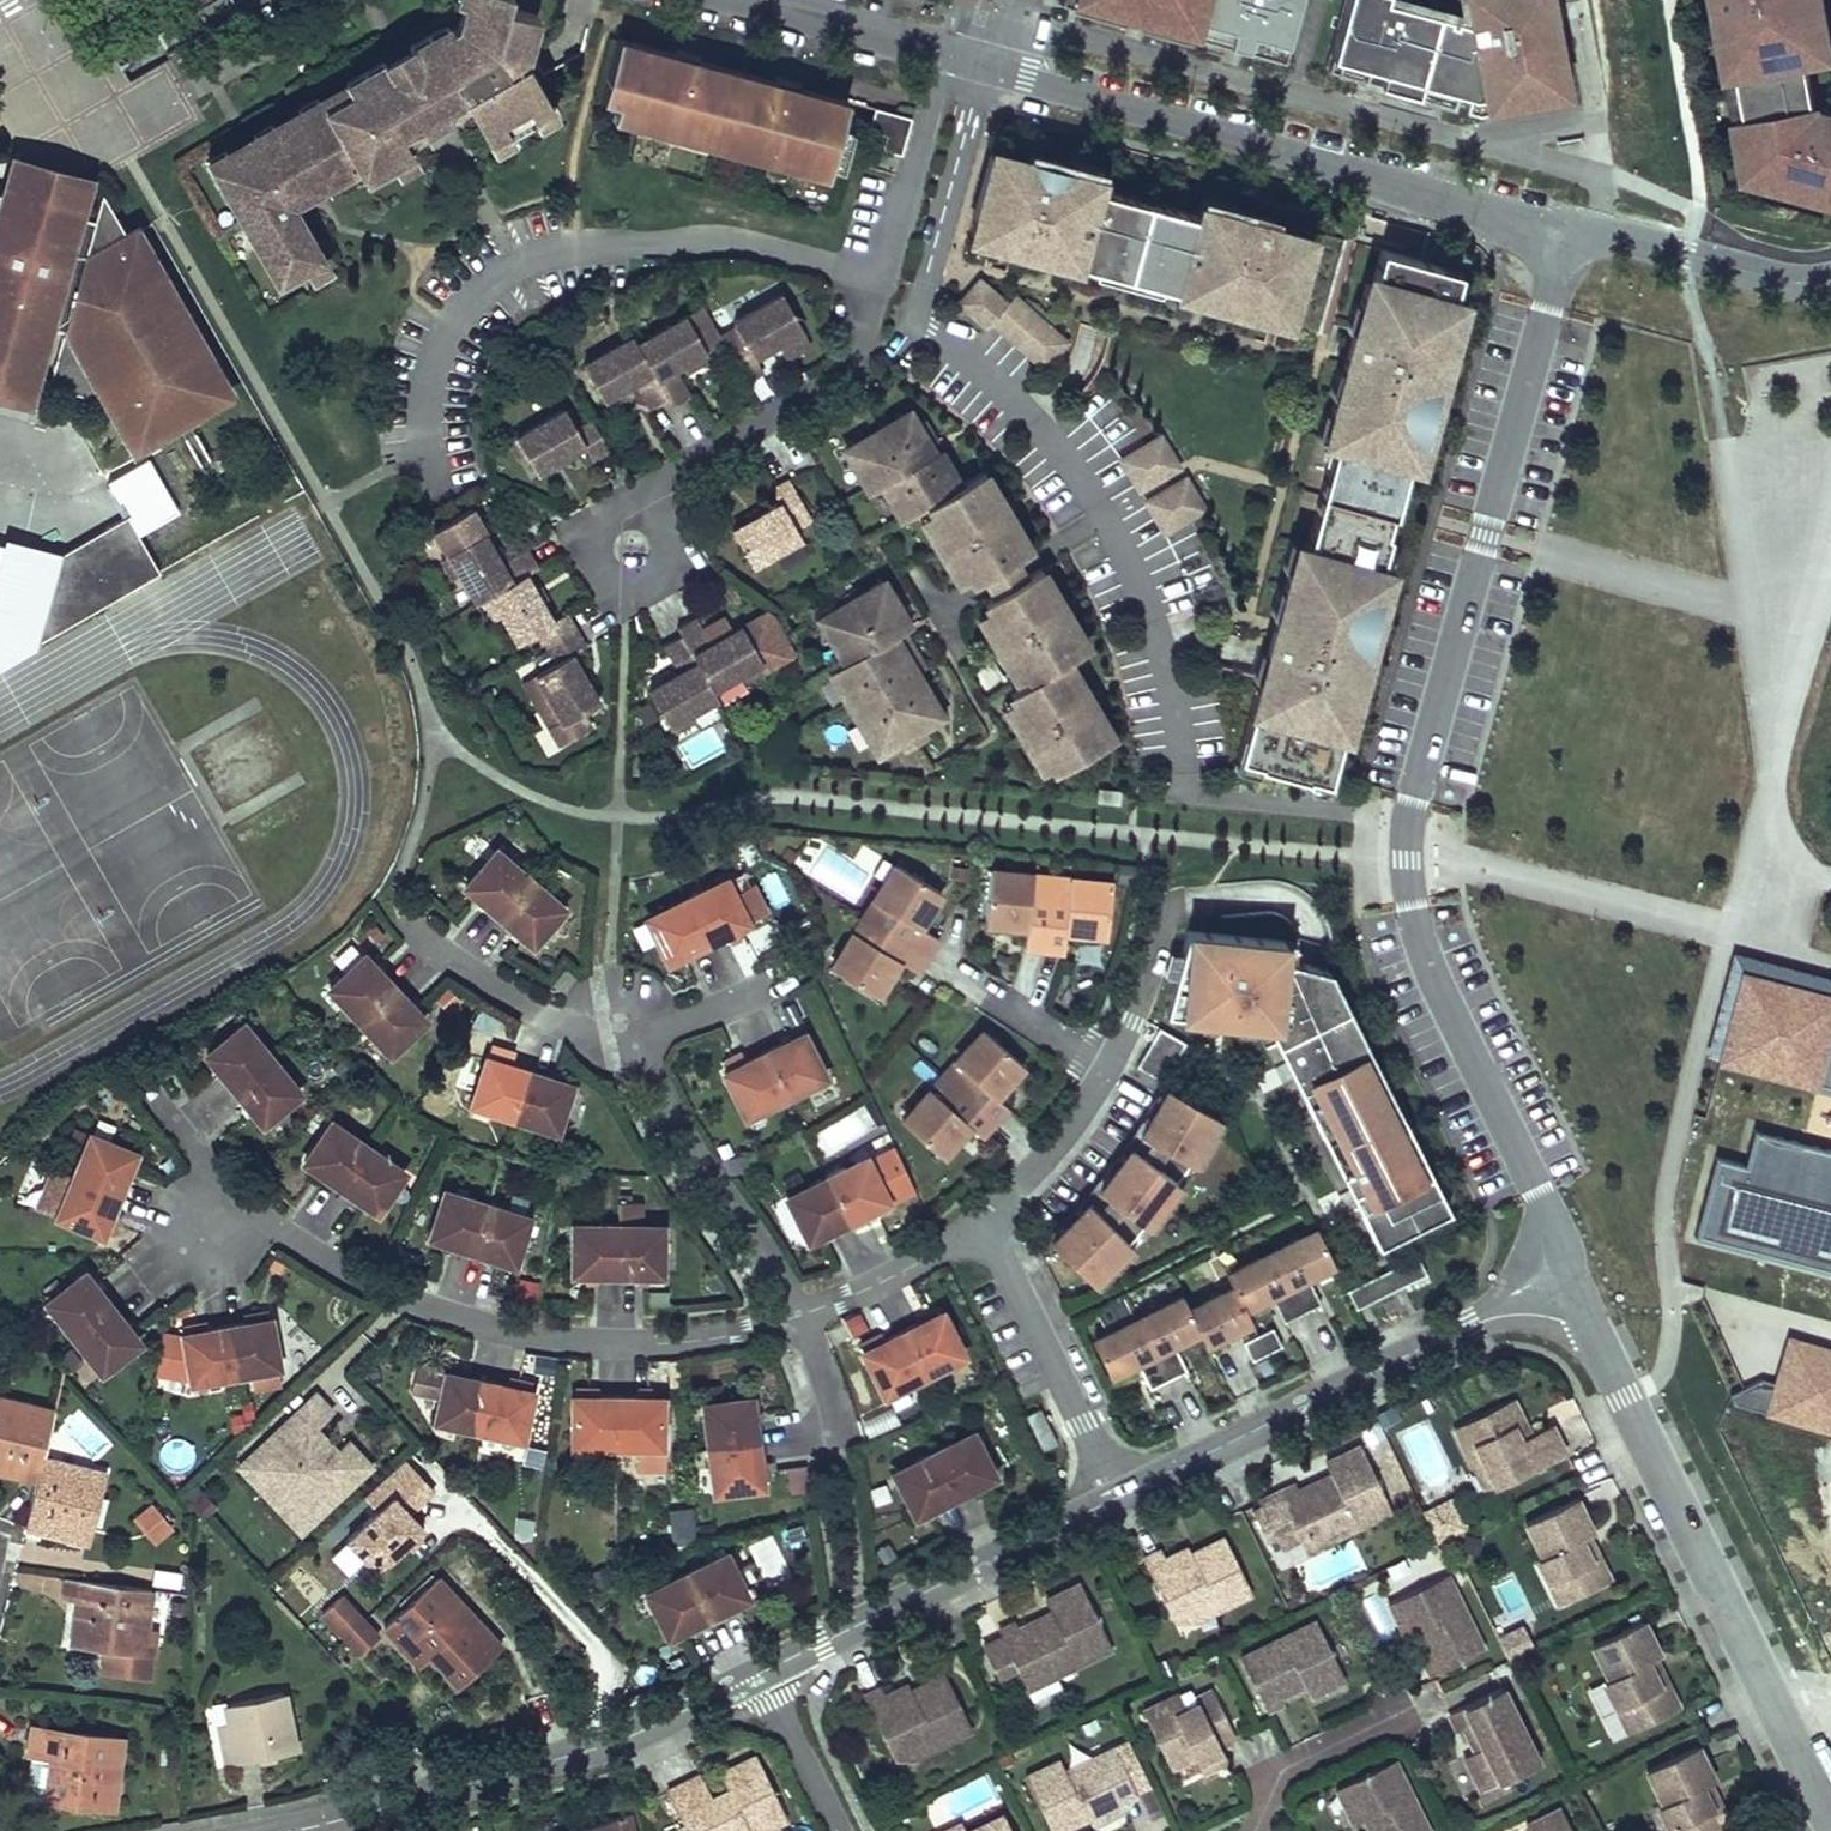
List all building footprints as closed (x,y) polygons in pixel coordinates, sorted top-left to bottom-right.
[(451,33),(414,55),(411,50),(385,65),(388,70),(351,91),(348,86),(319,103),(321,108),(304,118),(301,113),(273,129),(276,134),(259,144),(256,139),(249,143),(227,155),(230,160),(211,171),(276,284),(323,257),(293,204),(357,167),(365,182),(394,166),(391,161),(410,150),(404,140),(467,104),(486,138),(505,127),(507,132),(534,117),(531,112),(549,101),(524,59),(536,14),(505,6),(507,0),(462,0),(456,25),(448,29),(451,33)] [(1133,11),(1136,0),(1093,0),(1133,11)] [(1133,11),(1147,15),(1151,0),(1136,0),(1133,11)] [(1147,15),(1228,36),(1232,21),(1153,0),(1151,0),(1147,15)] [(1232,21),(1246,25),(1285,35),(1295,0),(1153,0),(1232,21)] [(1471,6),(1467,7),(1469,15),(1454,11),(1453,15),(1447,14),(1448,10),(1413,0),(1345,0),(1328,63),(1364,73),(1370,49),(1385,53),(1378,76),(1386,78),(1390,66),(1460,85),(1467,87),(1472,89),(1549,74),(1545,56),(1559,54),(1553,16),(1541,19),(1538,5),(1537,0),(1470,0),(1471,6)] [(1450,0),(1413,0),(1448,10),(1454,11),(1469,15),(1467,7),(1471,6),(1470,0),(1456,0),(1457,2),(1450,0)] [(1809,62),(1825,59),(1815,0),(1717,0),(1719,9),(1730,7),(1741,67),(1749,115),(1755,147),(1744,149),(1749,172),(1830,194),(1830,120),(1820,122),(1809,62)] [(1826,0),(1815,0),(1825,59),(1830,58),(1830,30),(1826,0)] [(1550,3),(1538,5),(1541,19),(1553,16),(1550,3)] [(1741,67),(1730,7),(1719,9),(1730,69),(1741,67)] [(1232,21),(1228,36),(1242,40),(1246,25),(1232,21)] [(1246,25),(1242,40),(1281,50),(1285,35),(1246,25)] [(827,176),(830,165),(841,125),(848,100),(798,86),(799,83),(775,76),(774,79),(735,69),(699,59),(700,56),(675,49),(675,52),(618,37),(601,98),(616,103),(646,111),(642,126),(827,176)] [(1370,49),(1364,73),(1378,76),(1385,53),(1370,49)] [(1467,87),(1464,99),(1477,103),(1566,86),(1559,54),(1545,56),(1549,74),(1472,89),(1467,87)] [(1390,66),(1386,78),(1456,97),(1460,85),(1390,66)] [(1749,115),(1741,67),(1730,69),(1738,117),(1749,115)] [(646,111),(616,103),(612,118),(642,126),(646,111)] [(902,154),(912,117),(875,107),(868,130),(886,135),(882,149),(902,154)] [(1755,147),(1749,115),(1738,117),(1744,149),(1755,147)] [(849,127),(841,125),(830,165),(838,167),(849,127)] [(1311,231),(1274,221),(1276,213),(1235,201),(1234,207),(1201,197),(1199,206),(1100,179),(1102,171),(1070,162),(1071,156),(1030,146),(1028,154),(994,144),(974,218),(1008,228),(1005,240),(1004,245),(1040,254),(1043,243),(1075,252),(1073,260),(1095,266),(1093,272),(1158,290),(1160,283),(1181,289),(1213,298),(1213,301),(1249,310),(1249,308),(1253,295),(1275,301),(1274,307),(1289,311),(1311,231)] [(14,168),(8,187),(78,206),(84,187),(50,178),(26,171),(14,168)] [(28,394),(47,323),(64,328),(49,384),(107,400),(134,448),(229,394),(136,231),(135,229),(126,234),(101,191),(94,218),(76,213),(78,206),(8,187),(6,194),(0,192),(0,386),(28,394)] [(1005,240),(1008,228),(974,218),(970,231),(1005,240)] [(240,250),(233,238),(224,243),(232,255),(240,250)] [(1075,252),(1043,243),(1041,252),(1073,260),(1075,252)] [(1324,792),(1465,272),(1381,249),(1366,305),(1360,304),(1343,369),(1349,370),(1330,440),(1335,442),(1326,474),(1330,475),(1311,545),(1302,543),(1295,568),(1289,567),(1260,676),(1266,678),(1244,757),(1238,756),(1235,768),(1324,792)] [(1068,341),(1016,296),(1014,299),(985,273),(960,303),(988,328),(995,321),(1047,366),(1068,341)] [(720,335),(745,379),(763,369),(755,355),(777,342),(785,337),(790,345),(807,335),(782,292),(733,321),(736,326),(720,335)] [(1274,307),(1275,301),(1253,295),(1249,308),(1288,318),(1289,311),(1274,307)] [(668,397),(672,405),(689,395),(674,368),(682,364),(706,349),(686,314),(636,342),(668,397)] [(652,407),(668,397),(636,342),(632,335),(583,363),(603,399),(606,397),(629,384),(636,380),(652,407)] [(811,343),(807,335),(790,345),(785,337),(777,342),(786,357),(811,343)] [(711,357),(706,349),(682,364),(686,371),(698,364),(711,357)] [(629,384),(606,397),(610,405),(622,398),(633,391),(629,384)] [(592,458),(609,448),(593,420),(577,429),(565,408),(516,437),(527,456),(537,472),(553,462),(567,455),(584,445),(592,458)] [(928,504),(962,484),(941,448),(898,474),(893,465),(936,440),(924,419),(916,424),(908,411),(847,447),(855,460),(852,461),(870,491),(882,485),(902,519),(928,504)] [(1122,458),(1141,489),(1180,466),(1162,435),(1122,458)] [(527,456),(516,437),(509,441),(520,460),(527,456)] [(567,455),(553,462),(556,467),(562,463),(569,459),(567,455)] [(974,583),(1031,549),(1012,516),(1006,520),(971,540),(963,527),(998,506),(1004,503),(985,470),(962,484),(928,504),(943,530),(936,534),(952,561),(959,557),(974,583)] [(1204,508),(1186,478),(1147,501),(1165,531),(1204,508)] [(749,520),(732,529),(753,565),(755,564),(774,553),(802,537),(796,527),(811,518),(789,479),(772,489),(780,502),(761,513),(749,520)] [(971,540),(1006,520),(998,506),(963,527),(971,540)] [(749,520),(761,513),(758,509),(746,516),(749,520)] [(105,529),(107,534),(61,561),(49,605),(41,609),(32,645),(159,572),(127,516),(105,529)] [(56,557),(41,609),(49,605),(61,561),(107,534),(105,529),(56,557)] [(526,572),(538,565),(528,548),(501,564),(497,556),(493,549),(482,530),(447,551),(448,553),(459,572),(476,601),(491,593),(526,572)] [(0,590),(0,663),(32,645),(41,609),(56,557),(12,545),(0,590)] [(493,549),(497,556),(502,553),(497,546),(493,549)] [(459,572),(448,553),(441,557),(452,576),(459,572)] [(774,553),(755,564),(759,571),(778,560),(774,553)] [(1016,654),(1031,680),(1068,658),(1088,646),(1069,613),(1063,617),(1028,638),(1020,624),(1055,604),(1061,600),(1042,567),(985,601),(1000,627),(993,631),(1009,658),(1016,654)] [(536,588),(526,572),(491,593),(492,595),(503,614),(518,639),(538,627),(549,645),(577,629),(567,612),(554,620),(543,601),(536,588)] [(912,623),(887,578),(864,591),(860,584),(838,596),(842,604),(820,616),(846,661),(912,623)] [(540,586),(536,588),(543,601),(547,598),(540,586)] [(503,614),(492,595),(485,599),(496,618),(503,614)] [(1028,638),(1063,617),(1055,604),(1020,624),(1028,638)] [(694,617),(677,627),(682,634),(713,689),(742,673),(761,661),(763,660),(743,625),(726,634),(718,639),(710,644),(694,617)] [(944,714),(919,670),(934,661),(912,623),(846,661),(833,668),(854,705),(851,706),(878,753),(900,740),(906,751),(928,739),(921,727),(944,714)] [(586,646),(577,629),(549,645),(556,658),(536,670),(552,698),(564,720),(565,722),(557,726),(566,742),(598,724),(589,708),(600,701),(591,684),(584,672),(573,653),(586,646)] [(715,634),(718,639),(726,634),(724,630),(715,634)] [(713,689),(682,634),(664,644),(680,672),(671,676),(664,681),(648,690),(668,725),(670,724),(690,712),(718,697),(713,689)] [(1056,770),(1114,737),(1095,704),(1053,728),(1045,715),(1087,691),(1068,658),(1031,680),(1010,692),(1025,718),(1019,722),(1035,749),(1041,745),(1056,770)] [(761,661),(742,673),(746,680),(765,669),(761,661)] [(588,670),(584,672),(591,684),(595,682),(588,670)] [(664,681),(671,676),(669,672),(661,676),(664,681)] [(564,720),(552,698),(545,702),(557,724),(564,720)] [(695,720),(690,712),(670,724),(675,731),(695,720)] [(711,726),(677,741),(690,769),(723,754),(711,726)] [(1122,788),(1099,786),(1097,800),(1121,803),(1122,788)] [(516,863),(514,865),(497,849),(466,885),(483,901),(481,903),(497,916),(532,877),(516,863)] [(896,865),(832,967),(877,994),(897,961),(917,972),(937,938),(920,928),(940,890),(896,865)] [(1112,882),(990,871),(985,921),(1026,926),(1024,946),(1063,949),(1066,931),(1108,935),(1112,882)] [(513,930),(514,928),(532,943),(563,908),(546,892),(547,890),(532,877),(497,916),(513,930)] [(727,932),(748,922),(726,879),(705,889),(704,887),(686,897),(709,943),(728,934),(727,932)] [(668,908),(648,918),(669,961),(690,951),(691,953),(709,943),(686,897),(667,906),(668,908)] [(1284,940),(1187,930),(1180,954),(1175,976),(1168,999),(1201,1002),(1200,1016),(1212,1017),(1237,1019),(1249,1021),(1266,1023),(1286,1063),(1302,1055),(1309,1069),(1293,1078),(1306,1102),(1319,1096),(1336,1130),(1323,1137),(1359,1209),(1372,1202),(1390,1238),(1448,1209),(1430,1172),(1420,1177),(1385,1107),(1395,1102),(1377,1066),(1367,1070),(1325,986),(1330,971),(1307,965),(1282,958),(1284,940)] [(1080,939),(1076,961),(1099,965),(1102,943),(1080,939)] [(1165,973),(1175,976),(1180,954),(1171,952),(1165,973)] [(382,970),(380,972),(365,955),(330,988),(346,1005),(344,1006),(358,1021),(396,985),(382,970)] [(1367,1070),(1377,1066),(1330,971),(1325,986),(1367,1070)] [(1741,973),(1716,1069),(1830,1094),(1830,995),(1741,973)] [(372,1036),(374,1035),(390,1052),(425,1019),(409,1002),(411,1001),(396,985),(358,1021),(372,1036)] [(1201,1002),(1168,999),(1165,1013),(1200,1016),(1201,1002)] [(1212,1017),(1200,1016),(1199,1026),(1212,1027),(1212,1017)] [(1249,1021),(1237,1019),(1237,1029),(1249,1030),(1249,1021)] [(261,1041),(259,1042),(244,1024),(207,1054),(222,1072),(220,1074),(233,1090),(274,1057),(261,1041)] [(1162,1029),(1138,1065),(1161,1080),(1185,1044),(1162,1029)] [(983,1031),(905,1118),(942,1153),(968,1124),(980,1134),(1005,1105),(995,1096),(1022,1064),(983,1031)] [(804,1086),(825,1075),(803,1033),(783,1043),(782,1041),(763,1050),(787,1097),(805,1088),(804,1086)] [(746,1062),(725,1072),(746,1115),(767,1104),(768,1107),(787,1097),(763,1050),(745,1060),(746,1062)] [(1302,1055),(1286,1063),(1293,1078),(1309,1069),(1302,1055)] [(246,1106),(248,1104),(263,1122),(300,1093),(285,1074),(287,1073),(274,1057),(233,1090),(246,1106)] [(509,1065),(487,1058),(472,1104),(495,1111),(494,1113),(514,1119),(529,1069),(510,1063),(509,1065)] [(534,1123),(556,1130),(571,1085),(548,1078),(549,1075),(529,1069),(514,1119),(534,1125),(534,1123)] [(1068,1223),(1051,1240),(1090,1280),(1143,1223),(1185,1172),(1216,1118),(1167,1088),(1139,1138),(1170,1154),(1157,1169),(1131,1147),(1117,1166),(1100,1189),(1126,1210),(1114,1224),(1089,1201),(1068,1223)] [(1319,1096),(1306,1102),(1323,1137),(1336,1130),(1319,1096)] [(1395,1102),(1385,1107),(1420,1177),(1430,1172),(1395,1102)] [(351,1135),(331,1122),(304,1161),(324,1174),(322,1176),(340,1188),(369,1144),(352,1133),(351,1135)] [(1753,1132),(1742,1165),(1716,1158),(1695,1235),(1830,1271),(1830,1152),(1753,1132)] [(129,1175),(126,1174),(135,1152),(91,1134),(82,1156),(80,1155),(72,1174),(121,1194),(129,1175)] [(358,1197),(377,1211),(404,1171),(385,1158),(386,1156),(369,1144),(340,1188),(356,1199),(358,1197)] [(866,1210),(887,1200),(866,1157),(845,1168),(844,1166),(825,1175),(849,1222),(868,1213),(866,1210)] [(111,1212),(113,1213),(121,1194),(72,1174),(64,1193),(67,1194),(58,1216),(102,1234),(111,1212)] [(808,1187),(787,1197),(808,1240),(829,1229),(830,1231),(849,1222),(825,1175),(807,1185),(808,1187)] [(467,1198),(445,1191),(430,1236),(452,1243),(452,1246),(471,1252),(487,1202),(468,1196),(467,1198)] [(492,1256),(514,1263),(529,1218),(506,1211),(507,1208),(487,1202),(471,1252),(491,1258),(492,1256)] [(618,1203),(619,1222),(644,1222),(643,1202),(618,1203)] [(1372,1202),(1359,1209),(1377,1244),(1390,1238),(1372,1202)] [(597,1225),(574,1225),(573,1273),(597,1273),(597,1275),(617,1276),(618,1223),(597,1223),(597,1225)] [(638,1273),(661,1274),(662,1226),(639,1226),(639,1223),(618,1223),(617,1276),(638,1276),(638,1273)] [(1184,1298),(1093,1340),(1110,1376),(1138,1362),(1150,1386),(1184,1370),(1172,1343),(1199,1331),(1206,1344),(1229,1332),(1250,1322),(1244,1308),(1270,1296),(1282,1320),(1318,1304),(1305,1276),(1333,1262),(1318,1231),(1228,1276),(1235,1289),(1188,1309),(1184,1298)] [(1419,1261),(1348,1286),(1354,1303),(1425,1278),(1419,1261)] [(62,1320),(60,1322),(73,1338),(114,1306),(101,1289),(99,1291),(85,1272),(47,1302),(62,1320)] [(85,1354),(87,1353),(102,1371),(139,1342),(125,1323),(127,1322),(114,1306),(73,1338),(85,1354)] [(943,1365),(964,1355),(942,1312),(921,1323),(920,1321),(902,1330),(925,1377),(944,1368),(943,1365)] [(255,1370),(278,1366),(270,1319),(247,1323),(247,1321),(226,1325),(235,1376),(256,1373),(255,1370)] [(206,1331),(183,1335),(192,1382),(215,1378),(215,1380),(235,1376),(226,1325),(206,1328),(206,1331)] [(1244,1342),(1252,1360),(1283,1347),(1275,1328),(1244,1342)] [(884,1341),(863,1352),(885,1394),(906,1384),(907,1386),(925,1377),(902,1330),(883,1339),(884,1341)] [(1785,1340),(1775,1384),(1765,1379),(1750,1387),(1728,1395),(1759,1410),(1830,1431),(1830,1349),(1785,1340)] [(469,1379),(446,1374),(436,1420),(458,1425),(458,1427),(478,1432),(489,1381),(469,1376),(469,1379)] [(499,1434),(522,1439),(532,1393),(509,1387),(510,1385),(489,1381),(478,1432),(498,1436),(499,1434)] [(639,1389),(639,1396),(618,1395),(618,1448),(637,1448),(637,1470),(666,1470),(666,1446),(662,1446),(662,1398),(653,1398),(653,1389),(639,1389)] [(282,1442),(270,1453),(268,1479),(310,1523),(370,1465),(347,1441),(327,1459),(320,1451),(325,1446),(311,1431),(332,1412),(315,1394),(274,1433),(282,1442)] [(597,1397),(574,1397),(574,1445),(597,1445),(597,1447),(618,1448),(618,1395),(597,1395),(597,1397)] [(42,1457),(53,1411),(0,1398),(0,1469),(1,1469),(18,1473),(18,1476),(36,1481),(42,1457)] [(752,1398),(705,1404),(707,1427),(705,1428),(708,1448),(760,1442),(757,1421),(755,1421),(752,1398)] [(1550,1424),(1530,1434),(1519,1439),(1513,1425),(1523,1420),(1513,1398),(1454,1426),(1476,1470),(1486,1466),(1496,1487),(1564,1453),(1557,1439),(1550,1424)] [(1042,1407),(1027,1415),(1043,1449),(1059,1442),(1042,1407)] [(1523,1420),(1513,1425),(1519,1439),(1530,1434),(1523,1420)] [(974,1485),(995,1475),(973,1432),(952,1443),(951,1441),(933,1450),(956,1497),(975,1488),(974,1485)] [(239,1466),(301,1531),(310,1523),(268,1479),(270,1453),(282,1442),(274,1433),(239,1466)] [(716,1492),(763,1486),(760,1463),(762,1462),(760,1442),(708,1448),(710,1469),(713,1468),(716,1492)] [(1392,1510),(1361,1446),(1325,1463),(1331,1475),(1335,1484),(1324,1489),(1311,1485),(1299,1491),(1296,1485),(1259,1503),(1273,1533),(1293,1523),(1301,1539),(1316,1532),(1334,1538),(1392,1510)] [(915,1462),(895,1472),(916,1515),(937,1504),(938,1506),(956,1497),(933,1450),(914,1459),(915,1462)] [(87,1539),(103,1473),(42,1457),(36,1481),(24,1527),(43,1532),(44,1529),(87,1539)] [(321,1535),(353,1570),(366,1559),(380,1574),(428,1531),(412,1513),(436,1491),(406,1459),(321,1535)] [(807,1464),(785,1466),(787,1494),(809,1492),(807,1464)] [(1476,1470),(1486,1491),(1496,1487),(1486,1466),(1476,1470)] [(1331,1475),(1311,1485),(1324,1489),(1335,1484),(1331,1475)] [(1423,1512),(1438,1542),(1449,1536),(1467,1527),(1453,1498),(1423,1512)] [(1576,1498),(1526,1523),(1543,1556),(1537,1558),(1551,1585),(1560,1581),(1570,1599),(1610,1580),(1596,1551),(1589,1555),(1581,1539),(1588,1535),(1594,1533),(1576,1498)] [(152,1505),(135,1519),(154,1542),(171,1527),(152,1505)] [(693,1508),(668,1509),(669,1535),(694,1534),(693,1508)] [(1316,1532),(1301,1539),(1306,1551),(1334,1538),(1316,1532)] [(1588,1535),(1581,1539),(1589,1555),(1596,1551),(1588,1535)] [(1216,1610),(1252,1592),(1225,1537),(1202,1549),(1204,1554),(1194,1559),(1192,1554),(1188,1547),(1165,1558),(1162,1550),(1143,1559),(1172,1620),(1212,1601),(1216,1610)] [(1202,1549),(1192,1554),(1194,1559),(1204,1554),(1202,1549)] [(726,1607),(747,1596),(726,1553),(705,1564),(704,1562),(686,1571),(709,1618),(728,1609),(726,1607)] [(154,1568),(152,1583),(178,1587),(180,1572),(154,1568)] [(668,1582),(647,1593),(669,1636),(689,1625),(691,1627),(709,1618),(686,1571),(667,1580),(668,1582)] [(1431,1675),(1483,1650),(1446,1574),(1389,1602),(1406,1638),(1417,1633),(1425,1629),(1436,1652),(1428,1655),(1423,1658),(1431,1675)] [(145,1629),(151,1588),(64,1577),(61,1596),(79,1598),(74,1642),(107,1646),(104,1669),(149,1675),(154,1630),(145,1629)] [(436,1577),(384,1626),(403,1646),(413,1637),(430,1655),(459,1685),(477,1668),(501,1646),(436,1577)] [(1560,1581),(1551,1585),(1560,1604),(1570,1599),(1560,1581)] [(1112,1648),(1080,1583),(1045,1601),(1051,1613),(1055,1621),(1044,1627),(1031,1622),(1018,1628),(1016,1623),(999,1632),(1001,1637),(982,1647),(997,1678),(1016,1668),(1021,1677),(1037,1670),(1054,1676),(1112,1648)] [(340,1596),(322,1612),(345,1637),(363,1620),(340,1596)] [(1212,1601),(1172,1620),(1194,1620),(1216,1610),(1212,1601)] [(1051,1613),(1031,1622),(1044,1627),(1055,1621),(1051,1613)] [(378,1636),(363,1620),(345,1637),(360,1653),(378,1636)] [(1643,1620),(1592,1645),(1609,1678),(1603,1681),(1617,1708),(1626,1703),(1638,1728),(1679,1708),(1664,1676),(1656,1680),(1647,1661),(1655,1658),(1660,1655),(1643,1620)] [(1345,1678),(1317,1621),(1241,1658),(1266,1710),(1284,1702),(1281,1696),(1277,1688),(1300,1677),(1304,1685),(1309,1696),(1345,1678)] [(1509,1661),(1535,1648),(1524,1624),(1497,1637),(1509,1661)] [(1425,1629),(1417,1633),(1428,1655),(1436,1652),(1425,1629)] [(430,1655),(413,1637),(403,1646),(420,1664),(430,1655)] [(1664,1676),(1655,1658),(1647,1661),(1656,1680),(1664,1676)] [(1037,1670),(1021,1677),(1027,1689),(1054,1676),(1037,1670)] [(935,1746),(971,1729),(945,1674),(921,1685),(924,1691),(914,1696),(911,1690),(908,1684),(885,1695),(881,1687),(863,1696),(892,1757),(931,1738),(935,1746)] [(1277,1688),(1281,1696),(1304,1685),(1300,1677),(1277,1688)] [(921,1685),(911,1690),(914,1696),(924,1691),(921,1685)] [(1540,1763),(1502,1687),(1450,1713),(1459,1730),(1464,1727),(1472,1723),(1483,1746),(1475,1750),(1464,1755),(1482,1791),(1540,1763)] [(1171,1768),(1189,1759),(1187,1754),(1192,1751),(1194,1756),(1202,1772),(1227,1760),(1219,1744),(1236,1736),(1213,1690),(1195,1698),(1198,1704),(1187,1709),(1175,1715),(1168,1699),(1143,1711),(1171,1768)] [(295,1750),(284,1692),(226,1704),(230,1721),(237,1761),(264,1756),(295,1750)] [(1179,1694),(1168,1699),(1175,1715),(1187,1709),(1179,1694)] [(1638,1728),(1626,1703),(1617,1708),(1628,1732),(1638,1728)] [(226,1763),(237,1761),(230,1721),(218,1724),(226,1763)] [(1472,1723),(1464,1727),(1475,1750),(1483,1746),(1472,1723)] [(113,1808),(123,1739),(64,1730),(32,1726),(28,1752),(52,1755),(45,1798),(113,1808)] [(931,1738),(892,1757),(914,1757),(935,1746),(931,1738)] [(1730,1825),(1716,1799),(1709,1803),(1701,1787),(1708,1783),(1714,1780),(1696,1745),(1647,1770),(1663,1803),(1657,1806),(1670,1830),(1679,1826),(1682,1830),(1717,1830),(1730,1825)] [(1136,1791),(1115,1748),(1102,1754),(1106,1763),(1087,1772),(1083,1764),(1066,1772),(1061,1761),(1025,1778),(1051,1830),(1059,1830),(1075,1823),(1072,1816),(1084,1810),(1088,1817),(1090,1823),(1124,1806),(1121,1798),(1136,1791)] [(1102,1754),(1083,1764),(1087,1772),(1106,1763),(1102,1754)] [(686,1830),(758,1830),(786,1817),(756,1755),(720,1773),(728,1789),(731,1797),(715,1805),(712,1797),(701,1775),(667,1791),(686,1830)] [(1394,1760),(1337,1788),(1354,1824),(1365,1818),(1373,1814),(1381,1830),(1429,1830),(1394,1760)] [(1708,1783),(1701,1787),(1709,1803),(1716,1799),(1708,1783)] [(712,1797),(715,1805),(731,1797),(728,1789),(712,1797)] [(1561,1808),(1526,1825),(1529,1830),(1572,1830),(1561,1808)] [(1084,1810),(1072,1816),(1075,1823),(1088,1817),(1084,1810)] [(1003,1813),(967,1830),(1012,1830),(1003,1813)] [(570,1830),(634,1830),(629,1814),(570,1830)] [(1365,1818),(1371,1830),(1381,1830),(1373,1814),(1365,1818)] [(961,1822),(943,1830),(966,1830),(961,1822)]
